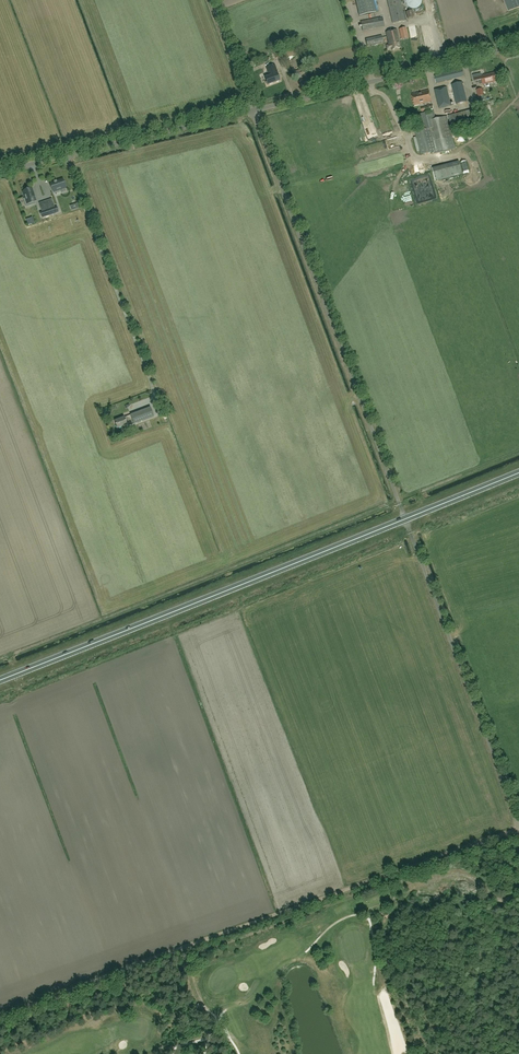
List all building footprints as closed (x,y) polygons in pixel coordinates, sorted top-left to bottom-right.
[(375,13),(372,0),(356,0),(359,16),(375,13)] [(393,23),(405,20),(400,0),(387,0),(393,23)] [(406,1),(406,2),(406,3),(407,4),(407,5),(408,6),(409,7),(410,7),(411,8),(412,8),(413,8),(414,8),(415,8),(416,8),(417,8),(418,7),(419,7),(419,6),(420,5),(421,4),(421,3),(422,2),(422,1),(422,0),(406,0),(406,1)] [(382,17),(361,22),(362,31),(384,26),(382,17)] [(391,50),(400,48),(396,30),(386,32),(389,45),(386,45),(387,50),(391,49),(391,50)] [(382,35),(365,39),(367,46),(383,42),(382,35)] [(281,49),(274,52),(277,59),(284,56),(285,58),(305,50),(302,42),(282,50),(281,49)] [(265,77),(268,85),(280,81),(277,73),(278,73),(275,64),(266,68),(269,76),(265,77)] [(434,76),(436,83),(464,76),(462,69),(434,76)] [(291,72),(293,78),(302,76),(300,70),(291,72)] [(481,74),(473,76),(474,81),(475,80),(476,82),(479,81),(480,83),(482,82),(483,84),(497,81),(495,73),(481,76),(481,74)] [(451,85),(456,104),(467,102),(462,82),(451,85)] [(451,106),(446,87),(434,90),(439,109),(451,106)] [(415,106),(432,101),(429,90),(412,94),(415,106)] [(451,126),(476,120),(481,119),(479,108),(448,116),(451,126)] [(421,155),(434,152),(435,154),(455,149),(453,138),(447,116),(436,119),(434,111),(427,113),(419,114),(423,130),(415,131),(421,155)] [(54,182),(51,184),(53,192),(56,191),(57,193),(61,192),(60,190),(65,188),(63,180),(57,181),(54,182)] [(33,194),(32,189),(23,192),(26,198),(23,199),(25,203),(27,203),(27,204),(36,201),(34,197),(36,197),(35,194),(33,194)] [(47,206),(50,215),(58,212),(56,207),(55,207),(54,204),(47,206)] [(50,215),(47,206),(41,208),(42,211),(40,212),(42,217),(50,215)] [(124,417),(115,421),(117,428),(126,425),(127,427),(134,424),(154,417),(150,408),(131,415),(127,416),(128,417),(125,418),(124,417)]
